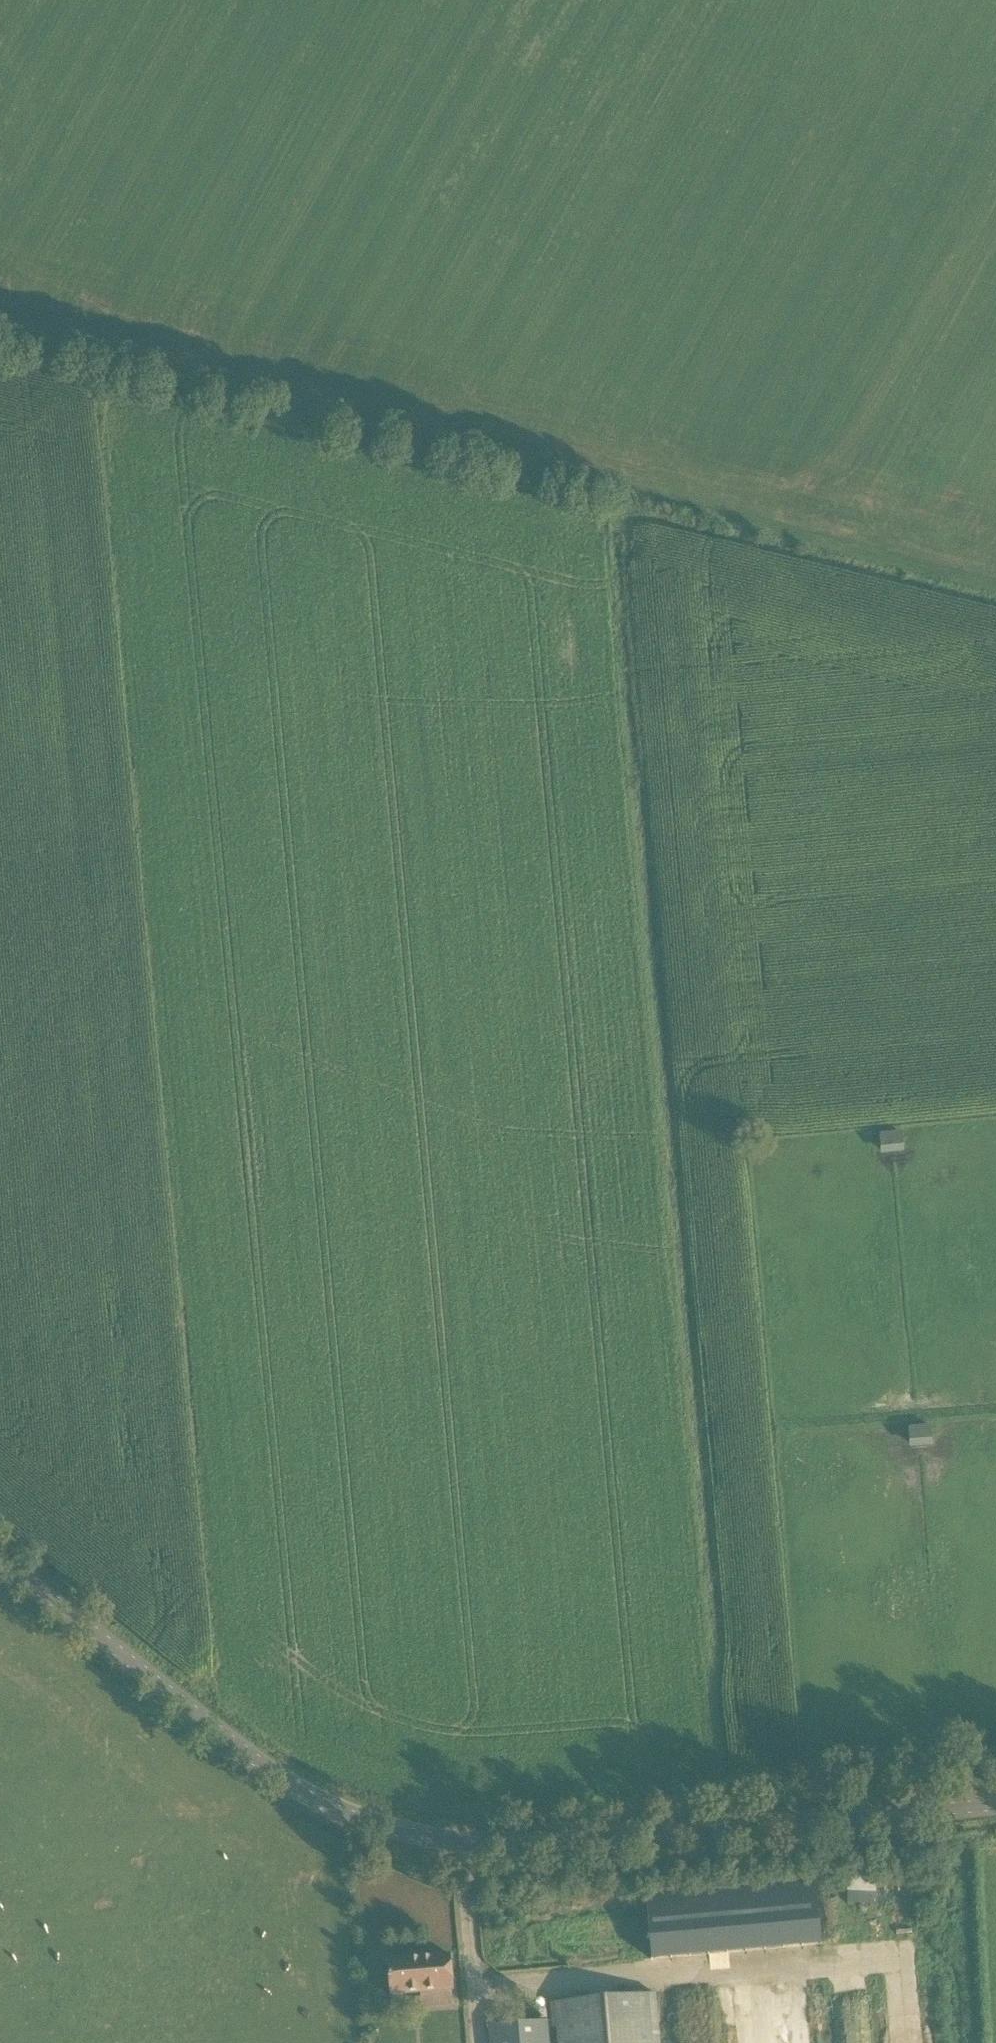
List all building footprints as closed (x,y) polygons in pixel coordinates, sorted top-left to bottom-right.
[(900,1147),(901,1133),(877,1132),(877,1146),(900,1147)] [(929,1445),(928,1425),(905,1426),(906,1446),(929,1445)] [(876,1903),(874,1875),(845,1876),(846,1904),(876,1903)] [(390,1995),(420,1993),(454,1990),(451,1956),(387,1961),(390,1995)] [(656,2013),(655,1993),(555,2002),(559,2042),(659,2042),(656,2013)] [(547,2021),(489,2026),(491,2042),(549,2042),(547,2021)]
